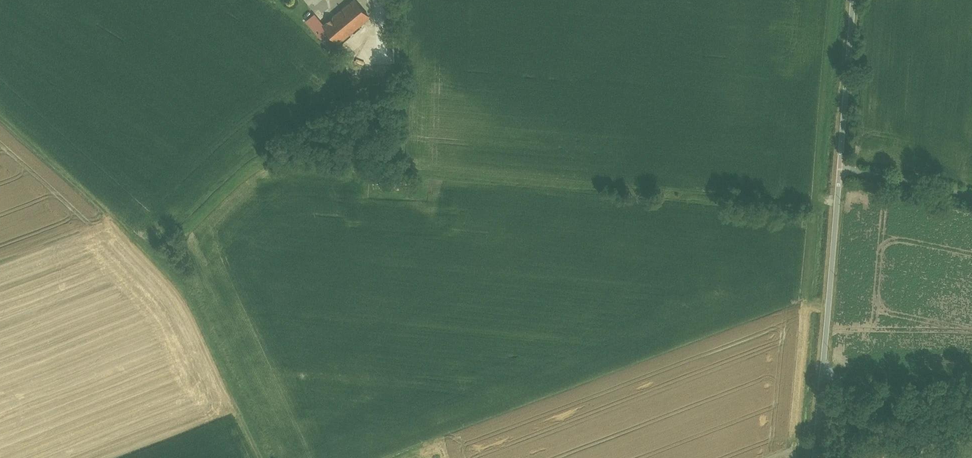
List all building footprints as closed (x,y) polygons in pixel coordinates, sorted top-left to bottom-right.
[(326,26),(332,33),(340,42),(370,15),(357,0),(355,0),(328,24),(326,26)] [(328,24),(317,12),(308,20),(325,39),(332,33),(326,26),(328,24)]
